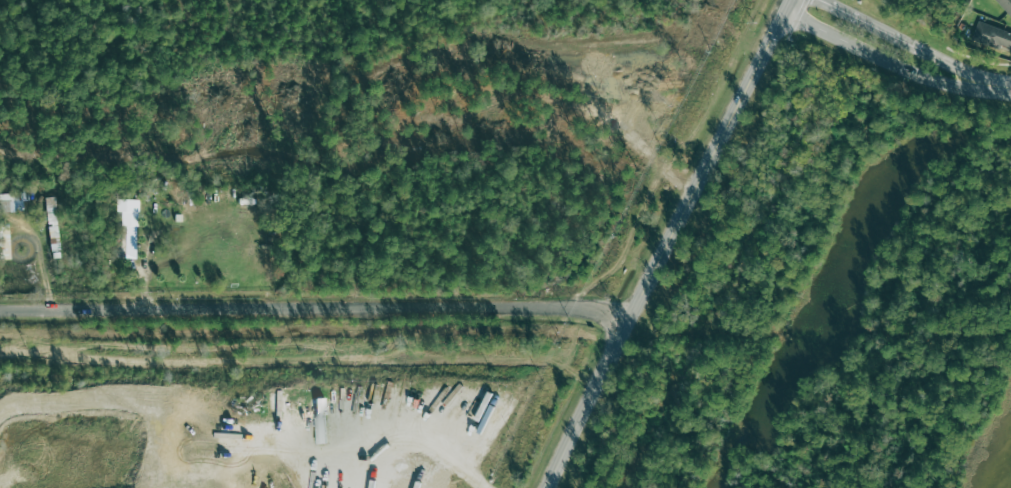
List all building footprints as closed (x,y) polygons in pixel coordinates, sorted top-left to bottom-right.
[(1010,15),(1010,0),(995,0),(1010,15)] [(978,22),(972,40),(1000,49),(1001,46),(1010,49),(1010,33),(978,22)] [(23,193),(0,194),(0,212),(23,211),(23,193)] [(44,198),(45,223),(40,224),(41,253),(57,252),(55,197),(44,198)] [(114,213),(119,213),(118,226),(135,227),(136,200),(114,199),(114,213)] [(7,224),(0,224),(0,260),(8,259),(7,224)] [(134,228),(114,227),(114,258),(134,259),(134,228)] [(323,399),(314,399),(315,445),(325,444),(323,399)]
